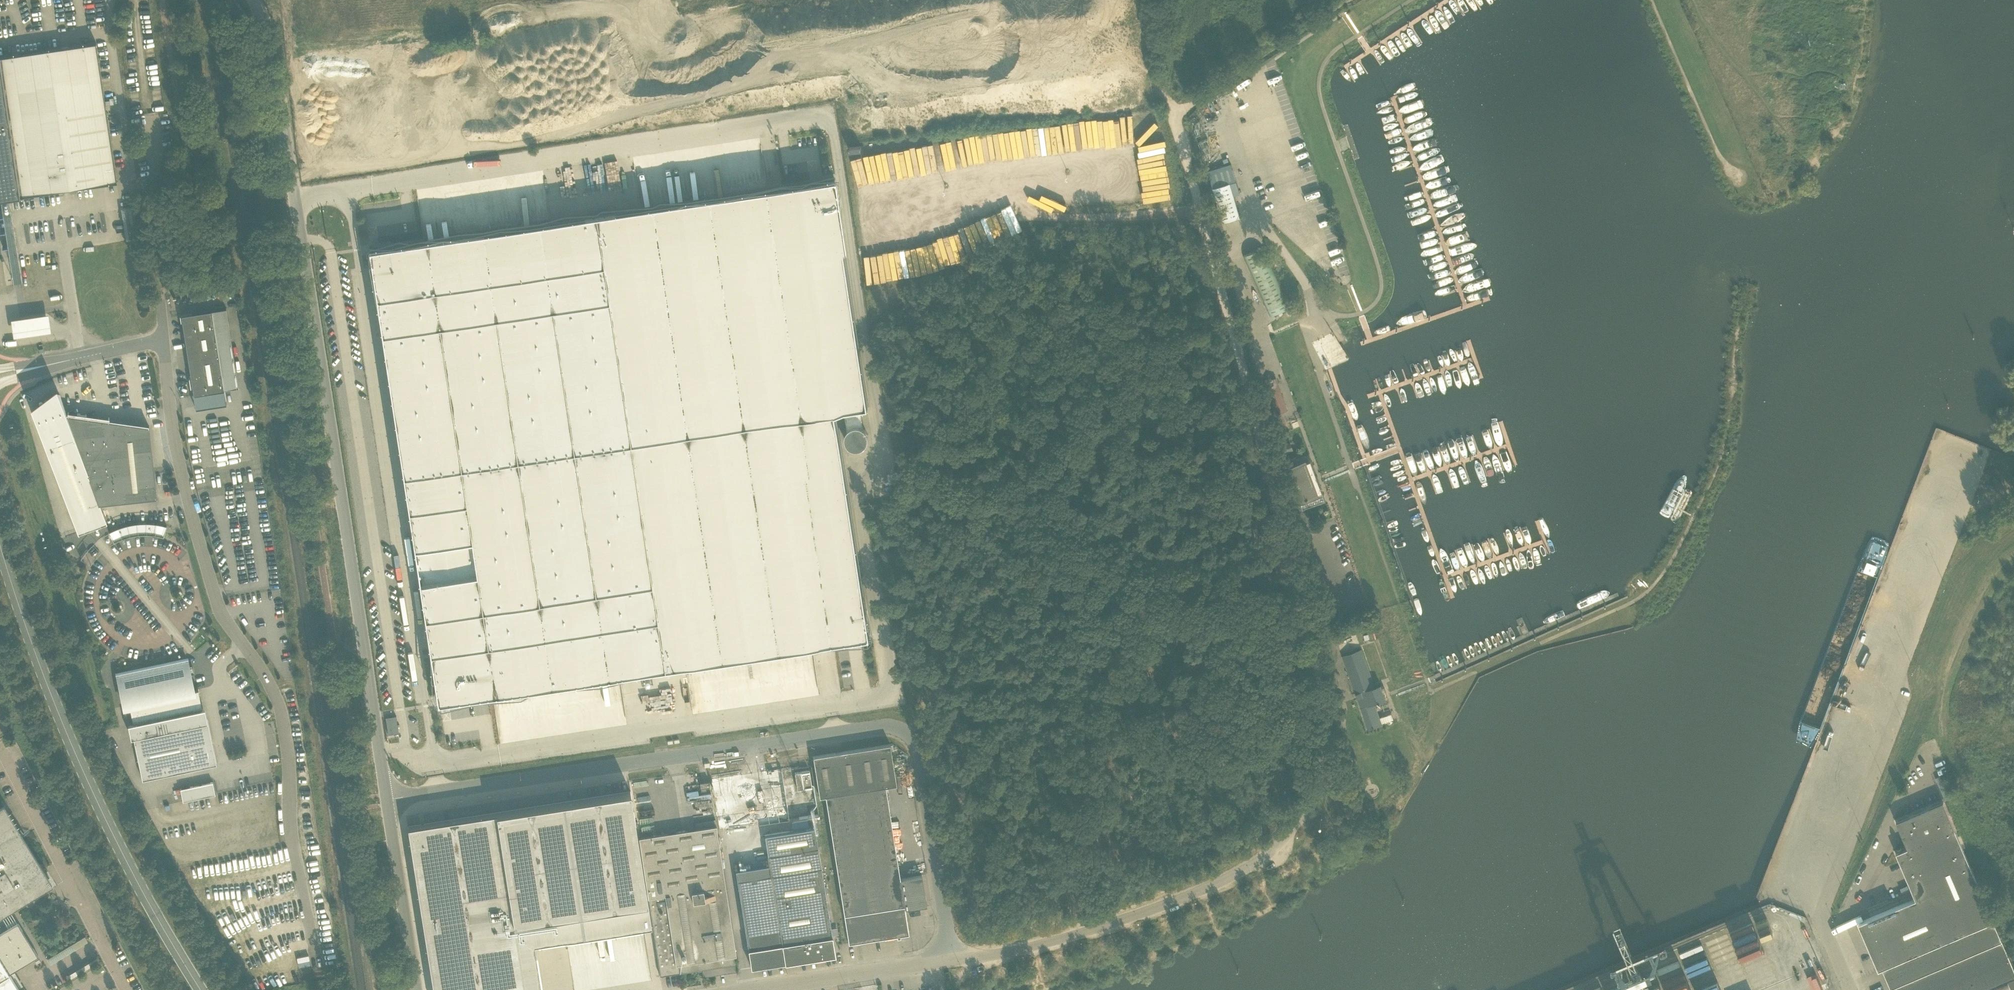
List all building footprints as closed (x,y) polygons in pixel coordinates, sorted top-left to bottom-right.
[(1,56),(0,56),(0,198),(5,198),(23,195),(95,184),(117,181),(97,42),(1,56)] [(614,191),(624,189),(621,165),(611,166),(614,191)] [(834,178),(369,248),(438,701),(871,636),(837,410),(869,405),(834,178)] [(1241,229),(1232,195),(1217,199),(1226,233),(1241,229)] [(1289,305),(1263,246),(1243,255),(1269,314),(1289,305)] [(226,308),(212,310),(181,315),(194,394),(224,389),(217,345),(232,343),(226,308)] [(49,311),(12,317),(14,334),(51,329),(49,311)] [(1278,412),(1287,409),(1276,378),(1266,382),(1278,412)] [(36,415),(34,411),(33,411),(78,532),(107,522),(100,502),(157,496),(149,426),(110,430),(108,420),(67,414),(60,395),(59,395),(63,405),(36,415)] [(861,411),(845,413),(848,434),(864,431),(861,411)] [(1286,461),(1283,455),(1277,457),(1280,463),(1286,461)] [(1285,469),(1298,504),(1299,507),(1320,499),(1311,475),(1313,474),(1310,466),(1308,467),(1306,461),(1285,469)] [(165,522),(112,525),(112,535),(166,532),(165,522)] [(1305,553),(1303,544),(1295,546),(1297,555),(1305,553)] [(1375,686),(1375,685),(1371,675),(1362,648),(1344,655),(1368,729),(1382,724),(1375,703),(1386,699),(1381,684),(1375,686)] [(143,779),(217,763),(205,707),(202,708),(199,689),(194,690),(191,673),(194,673),(192,665),(189,665),(188,660),(118,675),(124,706),(129,705),(133,722),(128,723),(131,737),(134,737),(143,779)] [(398,732),(397,715),(387,716),(388,733),(398,732)] [(905,908),(927,905),(922,875),(900,878),(886,786),(896,784),(890,743),(813,756),(819,796),(825,795),(849,944),(909,934),(905,908)] [(739,774),(712,778),(719,829),(720,839),(790,828),(789,818),(781,768),(739,774)] [(809,770),(795,772),(797,789),(812,787),(809,770)] [(1348,779),(1336,780),(1337,789),(1349,787),(1348,779)] [(216,794),(213,781),(180,788),(183,801),(216,794)] [(710,786),(709,781),(700,782),(701,787),(701,790),(706,789),(706,787),(710,786)] [(408,825),(434,989),(542,989),(535,942),(652,924),(660,974),(678,972),(702,968),(702,970),(703,975),(715,973),(736,970),(734,955),(736,954),(716,825),(666,833),(658,834),(639,837),(638,837),(631,790),(408,825)] [(1993,920),(1955,831),(1942,801),(1896,821),(1907,847),(1896,852),(1915,898),(1858,922),(1867,945),(1871,953),(1878,970),(1882,968),(1993,920)] [(0,915),(51,884),(19,830),(4,806),(0,808),(0,914),(0,915)] [(785,961),(835,953),(815,826),(765,834),(769,864),(736,869),(751,966),(785,960),(785,961)] [(1885,975),(1892,989),(2013,989),(2013,969),(1993,920),(1882,968),(1885,975)] [(10,973),(38,955),(18,922),(0,932),(0,989),(20,989),(10,973)]
